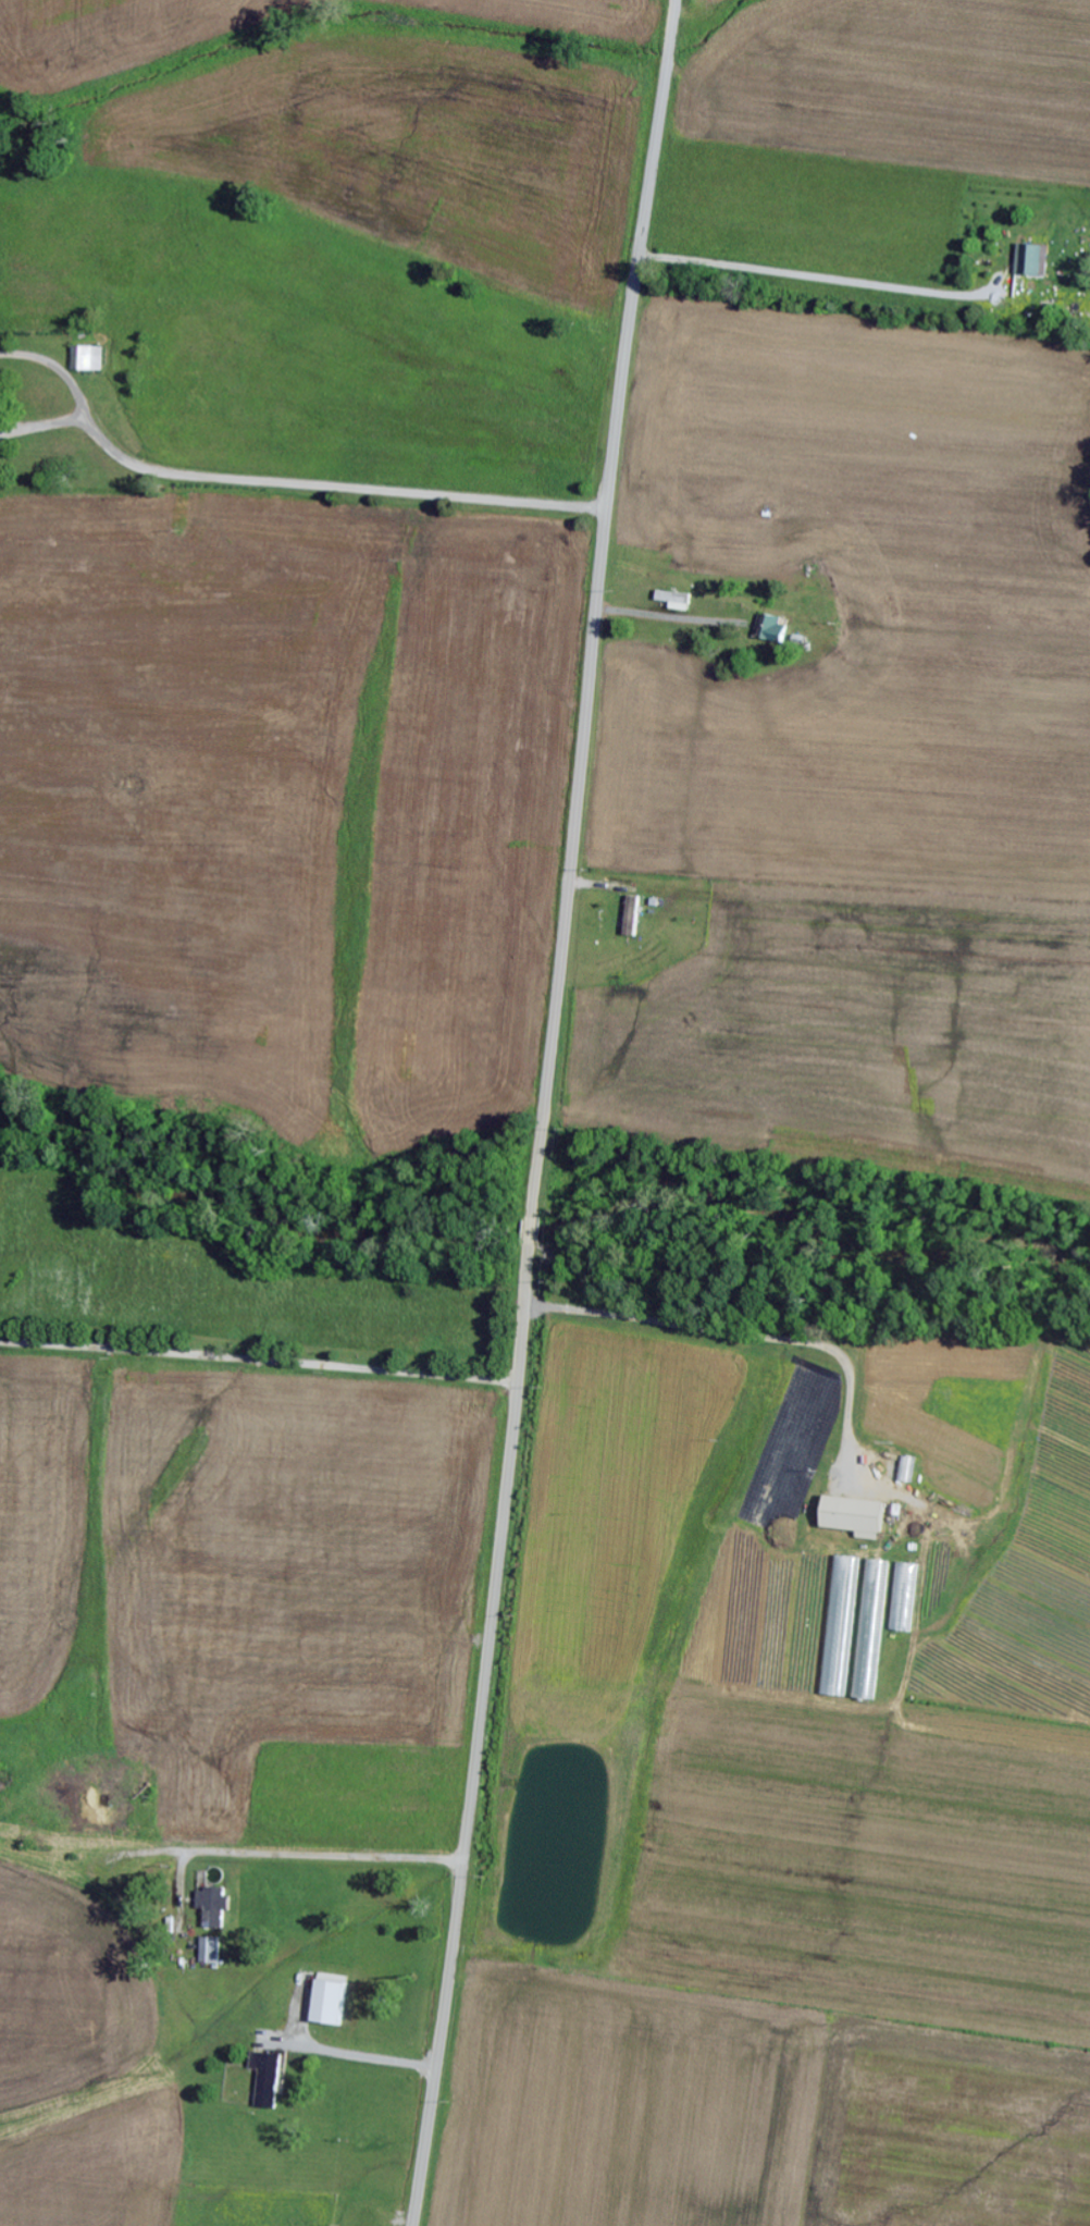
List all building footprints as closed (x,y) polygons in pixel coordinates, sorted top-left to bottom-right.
[(1039,275),(1040,244),(1015,244),(1014,274),(1039,275)] [(103,347),(72,346),(71,370),(102,371),(103,347)] [(668,610),(689,611),(690,594),(654,592),(654,601),(668,602),(668,610)] [(638,897),(624,896),(624,936),(637,937),(638,897)] [(885,1562),(863,1560),(854,1700),(876,1701),(885,1562)] [(221,1927),(222,1910),(225,1910),(226,1889),(196,1888),(195,1909),(203,1909),(202,1926),(221,1927)] [(199,1963),(218,1964),(219,1938),(200,1937),(199,1963)] [(309,2021),(341,2026),(348,1977),(316,1973),(309,2021)] [(278,2054),(250,2053),(249,2069),(257,2069),(255,2107),(275,2109),(278,2054)]
